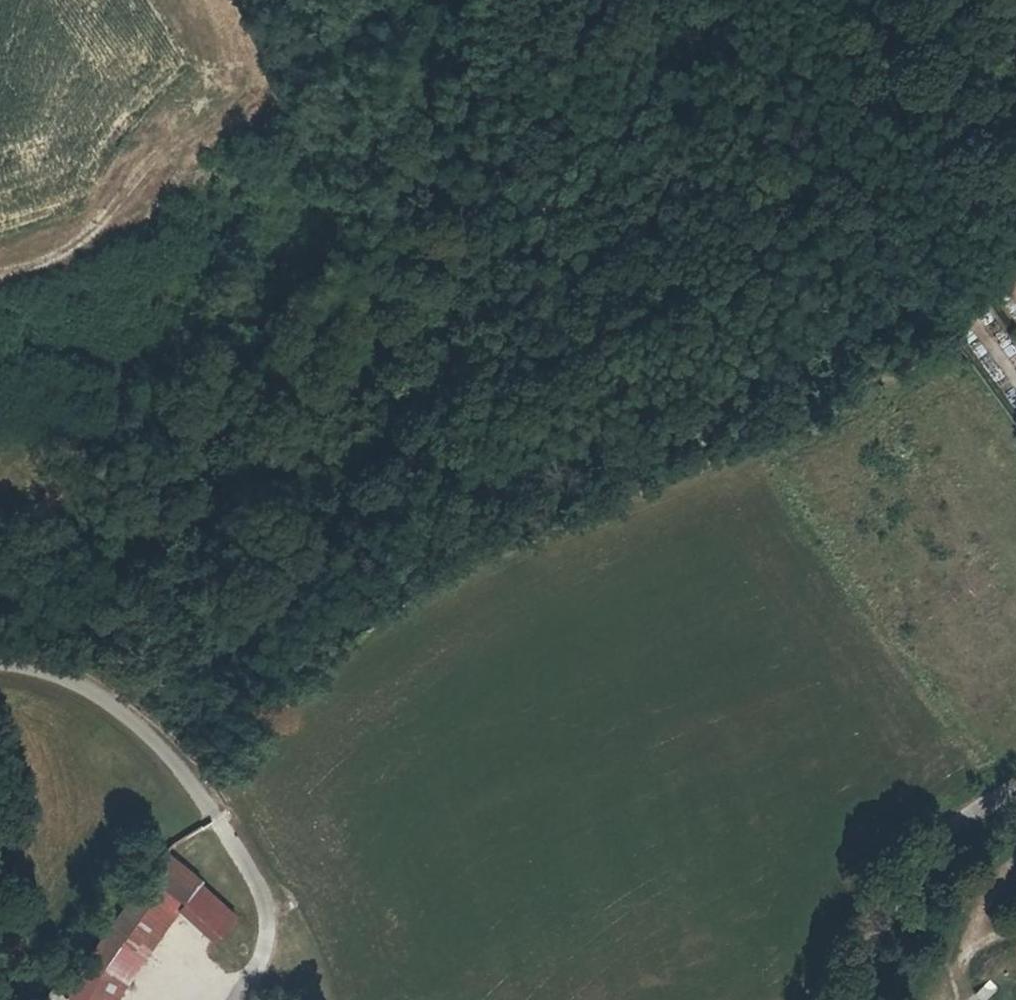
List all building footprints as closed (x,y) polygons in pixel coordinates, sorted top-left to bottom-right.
[(177,862),(168,854),(85,984),(74,999),(125,999),(132,987),(127,984),(142,962),(147,965),(186,909),(224,941),(242,920),(177,862)] [(978,999),(986,999),(997,990),(989,982),(975,996),(978,999)]
